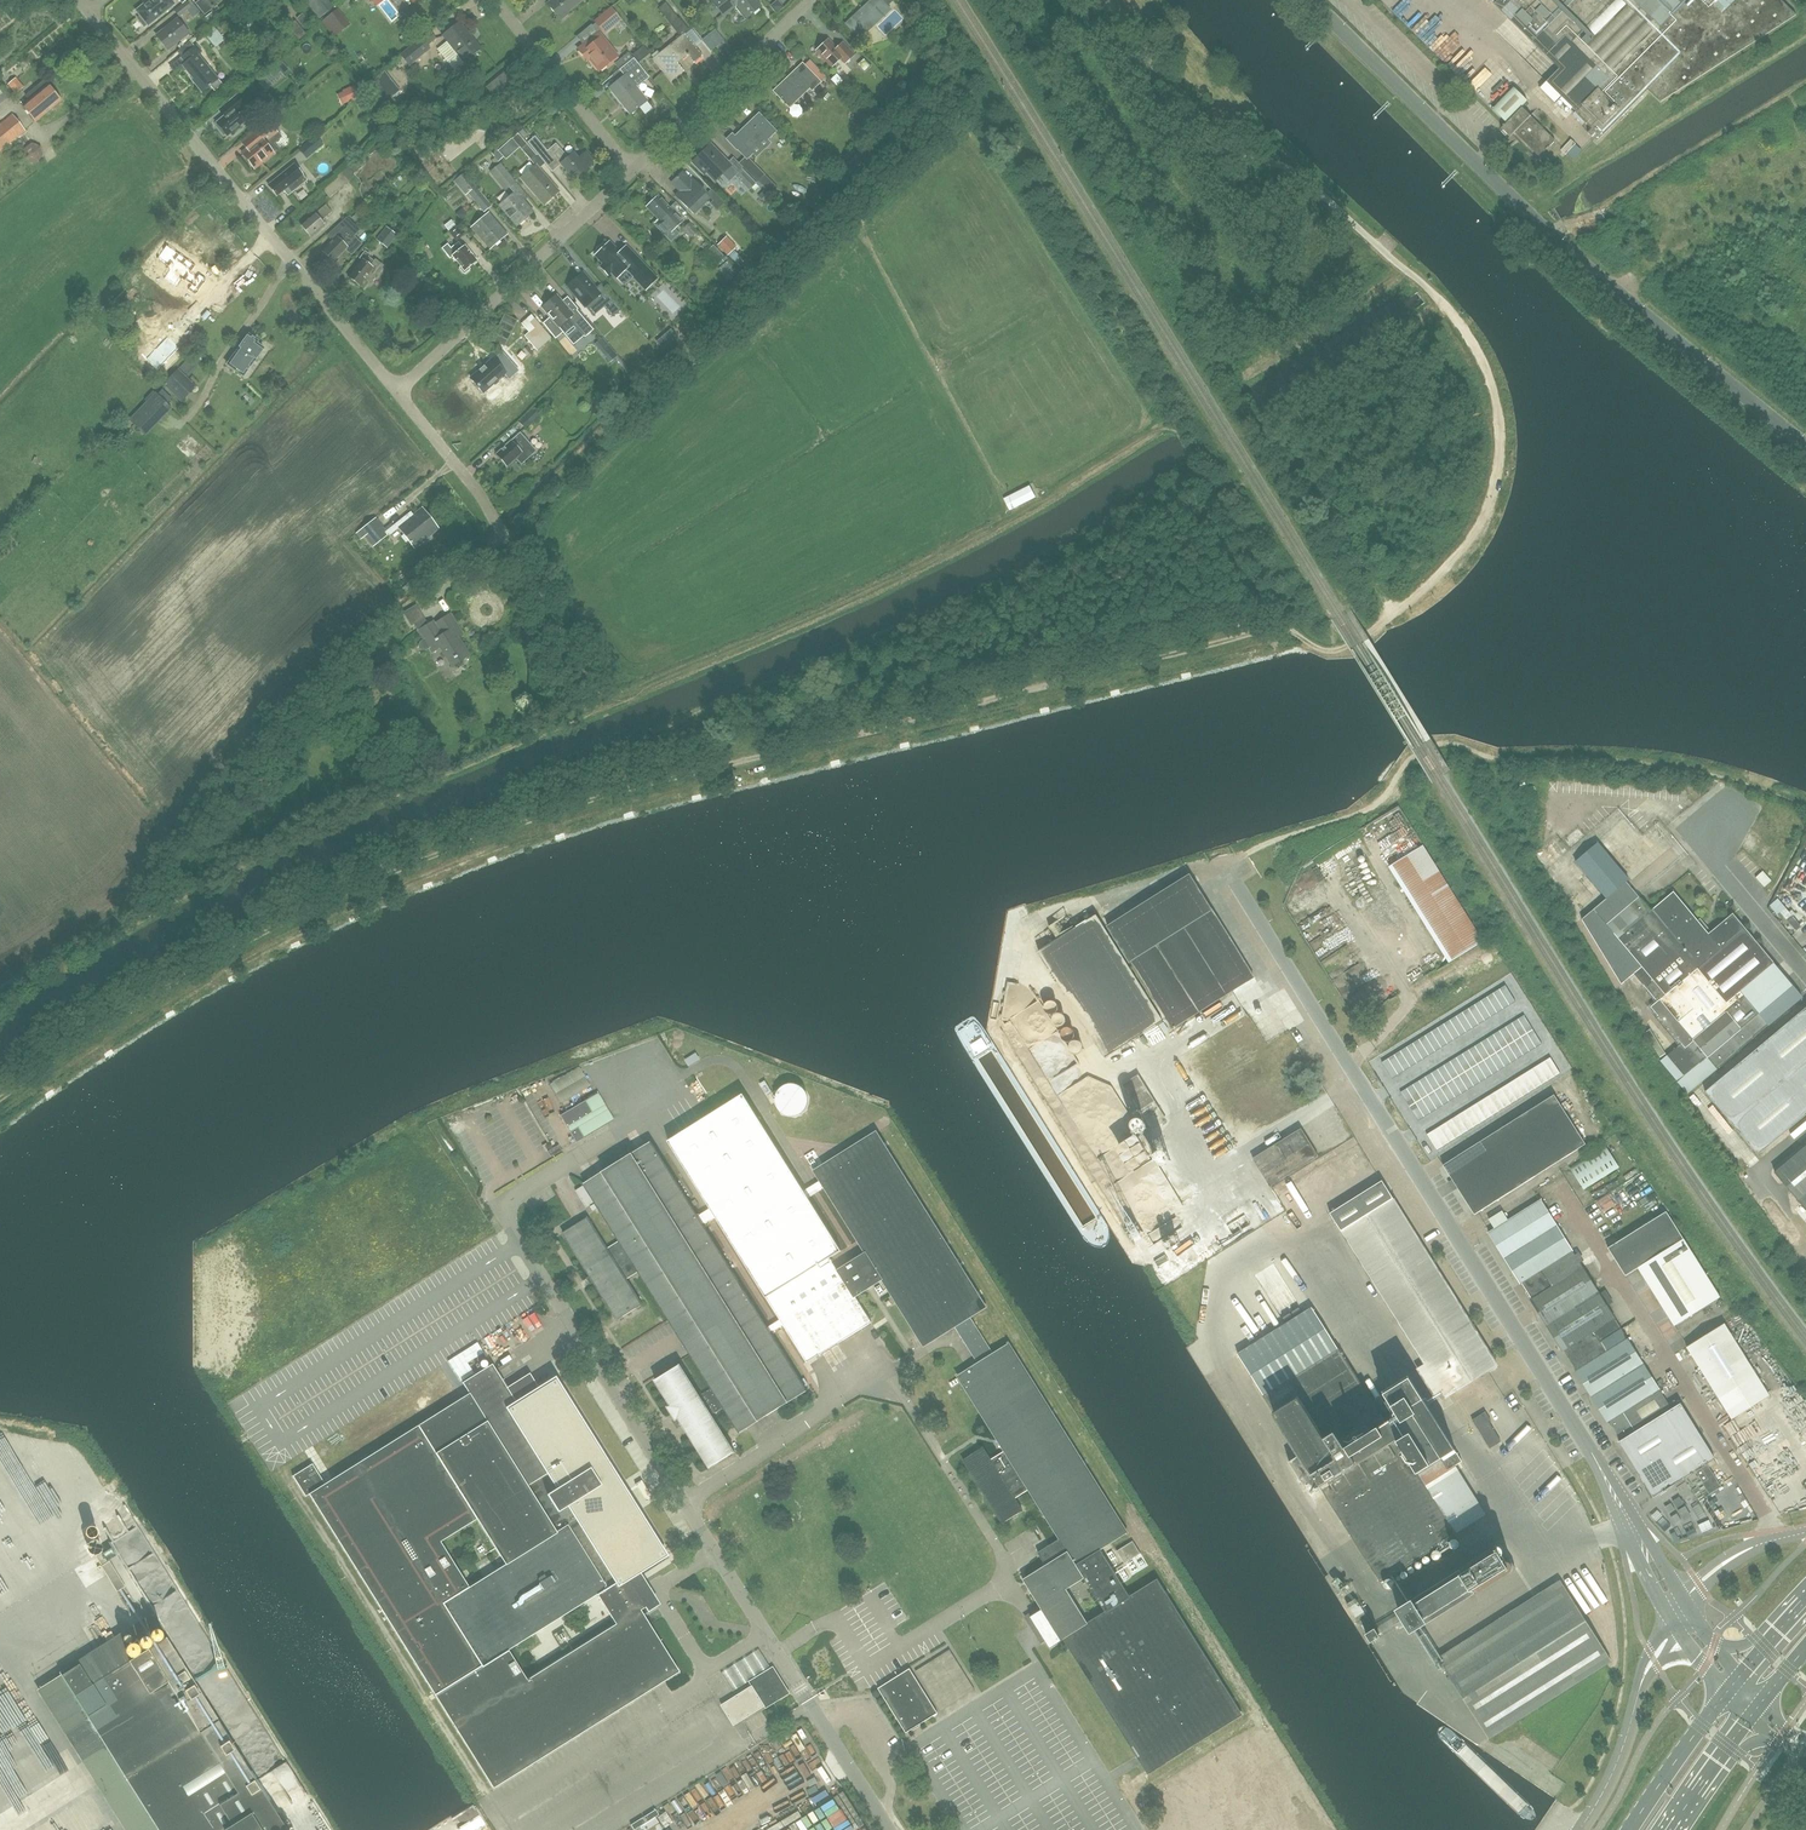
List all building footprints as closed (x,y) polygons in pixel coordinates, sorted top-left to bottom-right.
[(136,11),(141,16),(138,19),(144,27),(147,24),(148,26),(175,4),(171,0),(149,0),(136,11)] [(205,14),(216,4),(213,0),(198,0),(196,2),(205,14)] [(313,1),(327,17),(340,6),(334,0),(315,0),(313,1)] [(582,0),(552,0),(547,4),(560,20),(568,14),(567,12),(582,0)] [(678,19),(663,0),(655,0),(660,7),(657,9),(670,25),(678,19)] [(724,13),(736,3),(747,17),(763,5),(759,0),(716,0),(714,1),(724,13)] [(892,0),(870,0),(844,24),(856,37),(870,23),(873,27),(891,10),(887,5),(892,0)] [(1499,7),(1534,42),(1545,55),(1559,69),(1546,82),(1539,89),(1554,103),(1561,96),(1575,111),(1592,129),(1588,132),(1595,139),(1596,140),(1617,119),(1647,89),(1660,102),(1795,16),(1779,0),(1492,0),(1499,7)] [(194,5),(191,8),(186,1),(174,11),(179,18),(188,11),(193,17),(200,12),(194,5)] [(621,20),(615,11),(612,8),(595,22),(604,33),(621,20)] [(322,22),(334,37),(349,24),(337,9),(322,22)] [(212,12),(205,17),(211,24),(218,19),(212,12)] [(297,18),(304,27),(310,22),(303,14),(297,18)] [(167,49),(189,32),(179,18),(157,36),(167,49)] [(299,40),(306,34),(296,21),(288,26),(299,40)] [(465,64),(464,62),(481,49),(460,22),(443,36),(448,41),(437,49),(455,72),(465,64)] [(210,39),(219,32),(215,27),(206,34),(210,39)] [(410,66),(431,49),(429,46),(437,39),(431,31),(423,38),(422,37),(400,55),(410,66)] [(599,71),(617,56),(599,33),(578,50),(583,56),(586,54),(599,71)] [(693,63),(702,56),(684,34),(659,54),(657,51),(651,56),(653,59),(652,60),(671,83),(685,72),(677,62),(686,55),(693,63)] [(827,40),(816,50),(831,67),(840,59),(844,64),(853,56),(842,43),(836,49),(827,40)] [(186,63),(183,65),(197,82),(195,83),(203,92),(219,79),(198,54),(202,51),(197,45),(181,57),(186,63)] [(647,100),(637,87),(649,77),(634,58),(619,70),(624,76),(609,88),(630,114),(647,100)] [(625,63),(621,58),(614,64),(618,69),(625,63)] [(812,90),(820,83),(802,64),(773,91),(789,107),(810,88),(812,90)] [(365,87),(379,105),(380,106),(401,90),(385,71),(365,87)] [(496,100),(513,86),(503,73),(486,87),(487,88),(480,94),(483,99),(491,93),(496,100)] [(23,87),(15,77),(7,84),(15,94),(23,87)] [(36,122),(60,101),(44,81),(29,93),(29,94),(26,97),(29,101),(23,106),(36,122)] [(264,91),(256,81),(239,94),(247,105),(264,91)] [(9,96),(0,85),(0,103),(9,96)] [(348,104),(358,99),(352,86),(343,90),(343,92),(337,95),(342,105),(348,102),(348,104)] [(1548,147),(1554,141),(1530,116),(1522,108),(1529,102),(1514,87),(1492,109),(1507,123),(1506,124),(1501,128),(1502,129),(1509,136),(1511,135),(1513,132),(1515,133),(1538,156),(1546,149),(1547,150),(1549,148),(1548,147)] [(221,128),(219,130),(224,136),(226,134),(227,136),(230,134),(233,136),(243,128),(240,125),(243,123),(252,115),(245,106),(242,102),(237,96),(220,110),(225,116),(217,123),(221,128)] [(397,102),(389,107),(383,111),(391,121),(404,112),(397,102)] [(26,130),(12,114),(0,124),(0,151),(26,130)] [(736,151),(737,150),(746,160),(775,133),(758,115),(734,138),(732,135),(726,141),(736,151)] [(898,138),(889,128),(891,117),(882,115),(880,127),(888,129),(882,134),(891,144),(898,138)] [(267,121),(253,133),(241,143),(246,150),(242,154),(253,168),(278,148),(270,139),(277,133),(267,121)] [(522,129),(519,132),(518,133),(523,139),(527,136),(522,129)] [(536,155),(517,134),(511,139),(530,160),(536,155)] [(311,151),(313,153),(324,144),(317,135),(299,149),(305,156),(311,151)] [(554,156),(561,164),(574,179),(586,168),(585,168),(593,161),(586,152),(578,159),(573,153),(568,158),(555,144),(547,151),(535,137),(528,143),(545,163),(554,156)] [(369,155),(381,145),(376,139),(365,149),(369,155)] [(1561,150),(1567,154),(1576,144),(1571,140),(1563,148),(1561,150)] [(1583,150),(1576,144),(1567,154),(1573,160),(1583,150)] [(748,190),(749,190),(753,193),(759,188),(741,169),(736,173),(710,145),(693,162),(704,174),(706,171),(715,180),(722,174),(726,179),(729,176),(732,178),(735,176),(748,190)] [(355,161),(348,167),(353,174),(360,168),(358,164),(361,162),(358,158),(355,161)] [(276,195),(283,189),(287,195),(307,179),(294,163),(268,185),(276,195)] [(508,187),(514,182),(500,165),(490,172),(504,190),(508,187)] [(543,204),(558,191),(536,165),(521,178),(543,204)] [(333,166),(325,170),(328,177),(336,174),(333,166)] [(329,198),(348,182),(341,172),(335,177),(336,179),(323,189),(329,198)] [(706,195),(705,193),(692,180),(690,182),(682,173),(671,184),(679,192),(675,197),(688,210),(693,215),(710,199),(706,195)] [(765,190),(771,196),(778,188),(774,184),(765,175),(757,182),(765,190)] [(491,206),(464,176),(455,184),(467,198),(470,196),(484,212),(491,206)] [(706,195),(710,199),(712,201),(710,204),(716,211),(724,204),(711,190),(706,195)] [(771,196),(765,190),(758,196),(765,203),(771,196)] [(532,213),(522,201),(514,192),(513,193),(499,205),(516,226),(532,213)] [(671,210),(669,208),(658,196),(652,201),(651,200),(646,204),(648,206),(646,207),(659,221),(656,224),(663,233),(671,226),(674,229),(682,222),(671,211),(671,210)] [(320,220),(331,212),(325,204),(300,225),(310,236),(324,225),(320,220)] [(352,218),(358,224),(365,217),(359,211),(352,218)] [(492,247),(505,235),(487,214),(473,225),(479,232),(477,233),(483,240),(485,238),(492,247)] [(346,217),(334,228),(340,234),(336,237),(322,251),(334,263),(341,255),(340,253),(344,249),(351,254),(358,247),(350,240),(359,230),(346,217)] [(451,220),(444,225),(457,241),(464,235),(451,220)] [(691,238),(699,231),(690,222),(683,229),(691,238)] [(796,237),(800,238),(804,234),(804,230),(796,222),(791,222),(788,225),(788,230),(796,237)] [(386,248),(395,235),(385,226),(375,239),(386,248)] [(728,255),(736,247),(726,237),(718,244),(728,255)] [(468,267),(476,261),(465,245),(463,247),(459,242),(450,248),(454,254),(452,256),(460,266),(459,267),(463,273),(469,269),(468,267)] [(639,283),(650,272),(626,246),(620,253),(610,242),(596,256),(604,264),(601,267),(608,275),(611,271),(617,277),(626,269),(639,283)] [(155,261),(156,261),(158,260),(168,267),(166,269),(169,271),(164,279),(176,288),(179,284),(182,280),(185,282),(185,281),(191,285),(188,290),(196,295),(207,280),(199,274),(199,275),(197,278),(191,273),(193,270),(196,266),(167,245),(155,261)] [(716,262),(722,256),(713,246),(707,252),(716,262)] [(355,285),(357,283),(359,284),(364,277),(363,276),(365,274),(372,279),(383,265),(375,258),(374,260),(369,256),(371,255),(365,251),(360,257),(362,258),(348,276),(350,278),(349,279),(355,285)] [(401,257),(396,253),(391,259),(396,263),(401,257)] [(148,286),(158,276),(151,269),(141,279),(148,286)] [(585,307),(596,298),(613,317),(621,310),(604,290),(599,294),(582,274),(567,287),(569,288),(567,290),(574,299),(576,297),(585,307)] [(572,314),(556,296),(542,308),(563,334),(574,325),(584,337),(593,330),(576,311),(572,314)] [(537,351),(551,339),(532,316),(522,325),(529,333),(525,337),(537,351)] [(243,377),(247,371),(264,348),(256,343),(258,341),(249,335),(227,365),(243,377)] [(154,352),(147,359),(157,370),(178,348),(168,338),(154,352)] [(199,367),(190,358),(180,368),(188,377),(199,367)] [(502,369),(493,360),(493,359),(471,378),(477,385),(477,386),(478,388),(479,387),(484,393),(494,384),(495,385),(505,376),(509,380),(515,374),(507,365),(502,369)] [(178,370),(165,384),(182,401),(195,387),(178,370)] [(480,417),(492,431),(511,413),(498,400),(506,393),(501,387),(488,399),(493,404),(480,417)] [(169,407),(156,393),(130,420),(144,433),(169,407)] [(593,415),(601,415),(602,400),(594,399),(593,415)] [(520,422),(527,429),(542,415),(535,407),(520,422)] [(506,467),(515,459),(520,465),(534,453),(528,447),(530,446),(519,433),(495,455),(506,467)] [(1030,486),(1004,500),(1010,512),(1036,498),(1030,486)] [(414,548),(438,529),(421,508),(412,515),(410,512),(386,531),(375,518),(356,534),(360,540),(364,537),(372,546),(387,535),(388,535),(398,528),(414,548)] [(1245,607),(1242,611),(1250,617),(1243,626),(1246,629),(1257,615),(1245,607)] [(425,648),(437,641),(451,664),(469,653),(454,629),(458,626),(450,612),(440,618),(442,622),(436,626),(432,619),(418,628),(423,637),(420,639),(418,644),(420,648),(425,648)] [(1598,843),(1576,862),(1607,898),(1607,899),(1627,882),(1629,880),(1598,843)] [(1483,940),(1423,845),(1388,866),(1448,962),(1483,940)] [(1772,881),(1763,871),(1756,877),(1765,887),(1772,881)] [(1579,872),(1569,876),(1577,893),(1586,888),(1579,872)] [(1232,992),(1255,978),(1245,963),(1190,875),(1172,887),(1169,888),(1108,926),(1131,963),(1148,990),(1144,992),(1126,962),(1105,929),(1096,915),(1093,917),(1039,951),(1046,963),(1105,1058),(1110,1054),(1136,1039),(1163,1022),(1149,999),(1152,997),(1172,1029),(1232,992)] [(1682,1043),(1661,1061),(1678,1082),(1677,1082),(1687,1094),(1741,1049),(1741,1048),(1768,1025),(1769,1026),(1803,997),(1733,914),(1709,934),(1674,892),(1651,911),(1627,882),(1607,899),(1607,898),(1582,919),(1621,984),(1634,973),(1657,1002),(1652,1006),(1682,1043)] [(1802,933),(1805,930),(1805,914),(1793,899),(1781,909),(1802,933)] [(1420,972),(1438,966),(1432,950),(1415,957),(1420,972)] [(1506,985),(1500,989),(1510,1005),(1516,1002),(1506,985)] [(1504,1009),(1510,1005),(1500,989),(1494,993),(1504,1009)] [(1488,997),(1498,1013),(1504,1009),(1494,993),(1488,997)] [(1488,997),(1481,1001),(1492,1017),(1498,1013),(1488,997)] [(1481,1001),(1475,1004),(1485,1021),(1492,1017),(1481,1001)] [(1479,1025),(1485,1021),(1475,1004),(1469,1008),(1479,1025)] [(1479,1025),(1469,1008),(1463,1012),(1473,1029),(1479,1025)] [(1706,1092),(1758,1155),(1805,1115),(1805,1008),(1706,1092)] [(1463,1012),(1457,1016),(1467,1032),(1473,1029),(1463,1012)] [(1525,1015),(1519,1019),(1528,1033),(1534,1029),(1525,1015)] [(1461,1036),(1467,1032),(1457,1016),(1450,1020),(1461,1036)] [(1512,1023),(1521,1037),(1528,1033),(1519,1019),(1512,1023)] [(1455,1040),(1461,1036),(1450,1020),(1444,1024),(1455,1040)] [(1515,1041),(1521,1037),(1512,1023),(1506,1027),(1515,1041)] [(1438,1027),(1448,1044),(1455,1040),(1444,1024),(1438,1027)] [(1448,1044),(1438,1027),(1432,1031),(1442,1048),(1448,1044)] [(1500,1030),(1509,1045),(1515,1041),(1506,1027),(1500,1030)] [(1543,1044),(1534,1029),(1528,1033),(1537,1048),(1543,1044)] [(1494,1034),(1503,1049),(1509,1045),(1500,1030),(1494,1034)] [(1426,1035),(1436,1052),(1442,1048),(1432,1031),(1426,1035)] [(1537,1048),(1528,1033),(1521,1037),(1530,1051),(1537,1048)] [(1503,1049),(1494,1034),(1488,1038),(1497,1052),(1503,1049)] [(1419,1039),(1430,1055),(1436,1052),(1426,1035),(1419,1039)] [(1524,1055),(1530,1051),(1521,1037),(1515,1041),(1524,1055)] [(1488,1038),(1481,1042),(1490,1056),(1497,1052),(1488,1038)] [(1430,1055),(1419,1039),(1413,1043),(1424,1059),(1430,1055)] [(1524,1055),(1515,1041),(1509,1045),(1518,1059),(1524,1055)] [(1484,1060),(1490,1056),(1481,1042),(1475,1046),(1484,1060)] [(1407,1047),(1417,1063),(1424,1059),(1413,1043),(1407,1047)] [(1518,1059),(1509,1045),(1503,1049),(1512,1063),(1518,1059)] [(1478,1064),(1484,1060),(1475,1046),(1469,1050),(1478,1064)] [(1417,1063),(1407,1047),(1401,1051),(1411,1067),(1417,1063)] [(1506,1067),(1512,1063),(1503,1049),(1497,1052),(1506,1067)] [(1469,1050),(1463,1053),(1472,1068),(1478,1064),(1469,1050)] [(1395,1054),(1405,1071),(1411,1067),(1401,1051),(1395,1054)] [(1497,1052),(1490,1056),(1499,1071),(1506,1067),(1497,1052)] [(1457,1057),(1466,1072),(1472,1068),(1463,1053),(1457,1057)] [(1395,1054),(1388,1058),(1399,1075),(1405,1071),(1395,1054)] [(1493,1074),(1499,1071),(1490,1056),(1484,1060),(1493,1074)] [(1459,1075),(1466,1072),(1457,1057),(1450,1061),(1459,1075)] [(1545,1061),(1555,1077),(1561,1074),(1551,1057),(1545,1061)] [(1399,1075),(1388,1058),(1382,1062),(1393,1078),(1399,1075)] [(1478,1064),(1487,1078),(1493,1074),(1484,1060),(1478,1064)] [(1450,1061),(1444,1065),(1453,1079),(1459,1075),(1450,1061)] [(1545,1061),(1539,1065),(1549,1081),(1555,1077),(1545,1061)] [(1478,1064),(1472,1068),(1481,1082),(1487,1078),(1478,1064)] [(1438,1069),(1447,1083),(1453,1079),(1444,1065),(1438,1069)] [(1543,1085),(1549,1081),(1539,1065),(1532,1069),(1543,1085)] [(562,1103),(591,1087),(579,1067),(551,1084),(562,1103)] [(1481,1082),(1472,1068),(1466,1072),(1475,1086),(1481,1082)] [(1447,1083),(1438,1069),(1432,1073),(1441,1087),(1447,1083)] [(1543,1085),(1532,1069),(1526,1073),(1536,1089),(1543,1085)] [(1466,1072),(1459,1075),(1468,1090),(1475,1086),(1466,1072)] [(1432,1073),(1426,1076),(1435,1091),(1441,1087),(1432,1073)] [(1520,1076),(1530,1093),(1536,1089),(1526,1073),(1520,1076)] [(1151,1129),(1152,1128),(1162,1122),(1160,1119),(1165,1116),(1139,1074),(1123,1084),(1151,1129)] [(1459,1075),(1453,1079),(1462,1094),(1468,1090),(1459,1075)] [(1428,1095),(1435,1091),(1426,1076),(1419,1080),(1428,1095)] [(1520,1076),(1514,1080),(1524,1097),(1530,1093),(1520,1076)] [(1462,1094),(1453,1079),(1447,1083),(1456,1098),(1462,1094)] [(1413,1084),(1422,1099),(1428,1095),(1419,1080),(1413,1084)] [(1518,1100),(1524,1097),(1514,1080),(1508,1084),(1518,1100)] [(1450,1101),(1456,1098),(1447,1083),(1441,1087),(1450,1101)] [(795,1084),(789,1084),(783,1086),(779,1090),(776,1095),(775,1101),(776,1107),(779,1112),(784,1115),(790,1117),(795,1117),(801,1115),(805,1111),(808,1106),(809,1100),(808,1094),(805,1089),(800,1086),(795,1084)] [(1413,1084),(1407,1088),(1416,1102),(1422,1099),(1413,1084)] [(1512,1104),(1518,1100),(1508,1084),(1501,1088),(1512,1104)] [(1450,1101),(1441,1087),(1435,1091),(1444,1105),(1450,1101)] [(1410,1106),(1416,1102),(1407,1088),(1401,1092),(1410,1106)] [(1512,1104),(1501,1088),(1495,1092),(1505,1108),(1512,1104)] [(1428,1095),(1437,1109),(1444,1105),(1435,1091),(1428,1095)] [(599,1092),(560,1115),(576,1142),(615,1119),(599,1092)] [(1505,1108),(1495,1092),(1489,1096),(1499,1112),(1505,1108)] [(785,1327),(808,1362),(872,1322),(856,1296),(838,1271),(830,1258),(842,1251),(809,1198),(804,1191),(744,1094),(669,1141),(711,1208),(704,1212),(712,1224),(718,1220),(780,1319),(774,1323),(779,1331),(785,1327)] [(1437,1109),(1428,1095),(1422,1099),(1431,1113),(1437,1109)] [(1475,1215),(1586,1144),(1554,1095),(1443,1165),(1475,1215)] [(1493,1116),(1499,1112),(1489,1096),(1483,1099),(1493,1116)] [(1431,1113),(1422,1099),(1416,1102),(1425,1117),(1431,1113)] [(1477,1103),(1487,1120),(1493,1116),(1483,1099),(1477,1103)] [(1416,1102),(1410,1106),(1419,1121),(1425,1117),(1416,1102)] [(1481,1124),(1487,1120),(1477,1103),(1470,1107),(1481,1124)] [(1470,1107),(1464,1111),(1475,1127),(1481,1124),(1470,1107)] [(1475,1127),(1464,1111),(1458,1115),(1468,1131),(1475,1127)] [(1458,1115),(1452,1119),(1462,1135),(1468,1131),(1458,1115)] [(1452,1119),(1446,1122),(1456,1139),(1462,1135),(1452,1119)] [(1450,1143),(1456,1139),(1446,1122),(1439,1126),(1450,1143)] [(1444,1147),(1450,1143),(1439,1126),(1433,1130),(1444,1147)] [(1268,1187),(1316,1157),(1299,1130),(1251,1160),(1268,1187)] [(1437,1150),(1444,1147),(1433,1130),(1427,1134),(1437,1150)] [(1127,1533),(1008,1342),(992,1352),(970,1318),(986,1307),(878,1133),(877,1133),(877,1132),(815,1171),(820,1180),(804,1191),(809,1198),(825,1188),(866,1253),(838,1271),(856,1296),(867,1288),(872,1286),(882,1279),(924,1345),(924,1346),(955,1326),(978,1362),(967,1369),(957,1375),(1004,1451),(990,1460),(983,1447),(963,1459),(1002,1523),(1022,1510),(1015,1498),(1028,1489),(1054,1531),(1059,1539),(1060,1540),(1039,1554),(1046,1566),(1024,1580),(1041,1606),(1042,1609),(1031,1617),(1035,1624),(1034,1626),(1034,1628),(1036,1629),(1039,1629),(1040,1631),(1036,1634),(1042,1643),(1046,1641),(1046,1642),(1050,1648),(1064,1639),(1065,1639),(1072,1651),(1075,1657),(1137,1755),(1137,1756),(1142,1763),(1148,1772),(1240,1714),(1156,1580),(1129,1597),(1099,1550),(1127,1533)] [(639,1271),(665,1312),(712,1388),(700,1395),(681,1364),(656,1380),(671,1405),(668,1406),(677,1419),(679,1417),(710,1467),(735,1451),(711,1414),(724,1407),(740,1432),(807,1390),(652,1142),(585,1184),(620,1240),(608,1247),(588,1216),(564,1232),(618,1319),(643,1304),(627,1279),(639,1271)] [(1584,1190),(1620,1167),(1605,1144),(1569,1167),(1584,1190)] [(547,1151),(551,1157),(562,1151),(558,1145),(547,1151)] [(1775,1172),(1801,1203),(1794,1208),(1805,1223),(1805,1146),(1775,1172)] [(1352,1154),(1339,1162),(1344,1170),(1357,1162),(1352,1154)] [(1382,1180),(1382,1181),(1330,1213),(1341,1230),(1341,1229),(1422,1359),(1445,1396),(1496,1364),(1392,1197),(1393,1197),(1382,1180)] [(1607,1215),(1622,1208),(1615,1195),(1600,1201),(1607,1215)] [(1533,1298),(1583,1267),(1541,1200),(1489,1232),(1521,1283),(1523,1282),(1533,1298)] [(1638,1268),(1684,1240),(1666,1212),(1608,1248),(1626,1276),(1638,1268)] [(1181,1233),(1168,1238),(1172,1250),(1186,1245),(1181,1233)] [(1684,1240),(1638,1268),(1674,1326),(1720,1297),(1684,1240)] [(1155,1261),(1155,1262),(1158,1266),(1169,1260),(1166,1254),(1155,1261)] [(1577,1370),(1606,1352),(1600,1341),(1621,1328),(1615,1318),(1583,1267),(1533,1298),(1531,1299),(1563,1350),(1565,1349),(1577,1370)] [(1339,1347),(1338,1348),(1312,1307),(1238,1353),(1301,1454),(1289,1461),(1309,1492),(1321,1485),(1381,1582),(1456,1535),(1418,1474),(1430,1466),(1437,1477),(1463,1461),(1410,1378),(1385,1394),(1397,1413),(1385,1421),(1339,1347)] [(1770,1396),(1724,1324),(1687,1347),(1732,1419),(1770,1396)] [(1609,1420),(1620,1438),(1635,1429),(1624,1412),(1660,1389),(1643,1364),(1627,1338),(1621,1328),(1600,1341),(1606,1352),(1577,1370),(1576,1371),(1607,1422),(1609,1420)] [(645,1607),(628,1579),(631,1578),(666,1556),(556,1379),(517,1404),(515,1400),(498,1373),(492,1364),(463,1382),(468,1390),(470,1393),(461,1399),(326,1482),(314,1462),(294,1474),(307,1495),(311,1492),(497,1788),(680,1673),(641,1609),(645,1607)] [(1654,1497),(1715,1459),(1681,1403),(1619,1442),(1654,1497)] [(1488,1447),(1500,1441),(1489,1423),(1491,1422),(1485,1412),(1472,1420),(1488,1447)] [(1696,1472),(1710,1494),(1721,1488),(1707,1465),(1696,1472)] [(1133,1542),(1118,1551),(1125,1564),(1141,1554),(1133,1542)] [(1499,1542),(1407,1602),(1397,1608),(1411,1629),(1423,1621),(1425,1623),(1473,1592),(1471,1589),(1475,1586),(1478,1590),(1515,1566),(1499,1542)] [(1611,1660),(1586,1621),(1561,1581),(1513,1611),(1438,1658),(1488,1737),(1513,1722),(1611,1660)] [(66,1624),(51,1633),(55,1642),(71,1633),(66,1624)] [(167,1638),(94,1684),(79,1659),(60,1671),(159,1829),(287,1829),(167,1638)] [(975,1690),(950,1650),(916,1671),(941,1711),(975,1690)] [(766,1676),(721,1705),(734,1725),(742,1719),(767,1704),(781,1695),(774,1684),(779,1681),(772,1669),(765,1674),(766,1676)] [(938,1713),(910,1669),(879,1688),(906,1733),(938,1713)] [(255,1727),(245,1738),(255,1749),(266,1738),(255,1727)]
